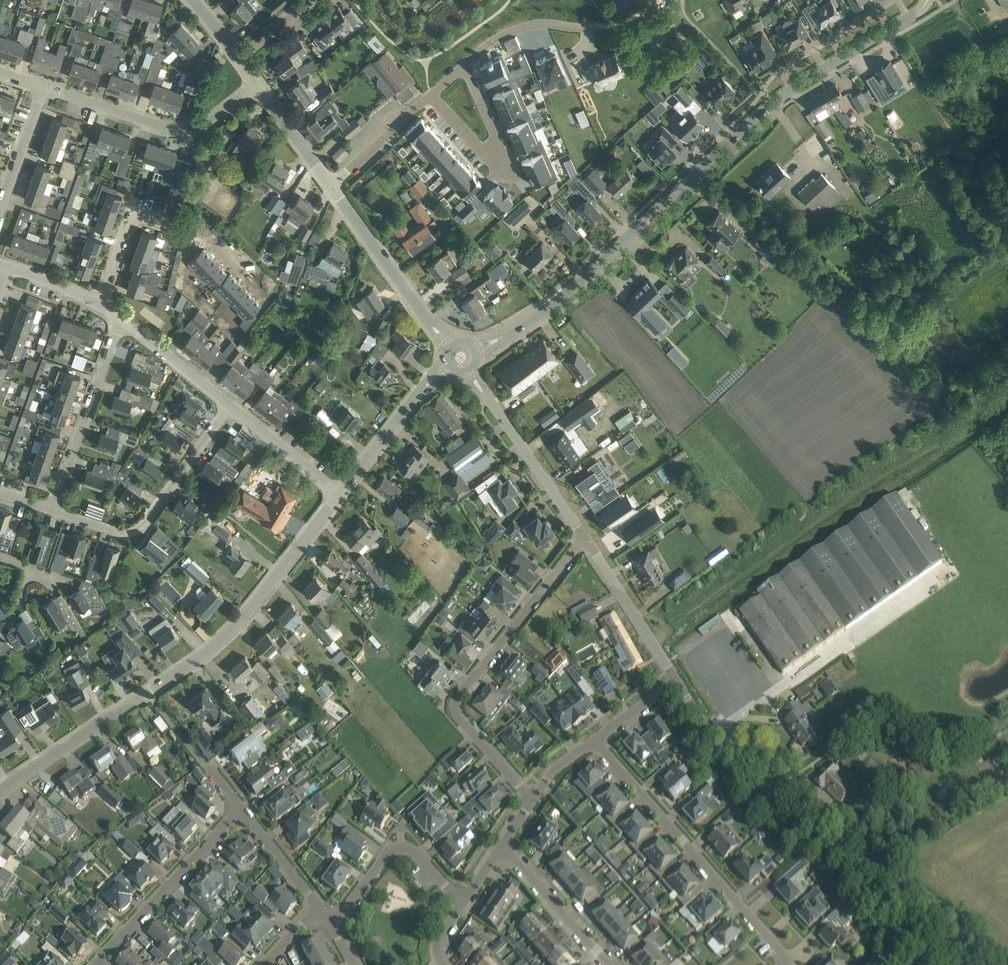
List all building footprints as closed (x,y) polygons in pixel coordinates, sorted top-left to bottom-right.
[(105,1),(111,3),(106,17),(112,19),(113,16),(114,16),(120,0),(105,0),(105,1)] [(143,15),(148,0),(132,0),(129,10),(127,17),(133,19),(136,12),(143,15)] [(154,26),(155,26),(157,19),(162,4),(151,0),(148,0),(143,15),(150,17),(148,24),(146,28),(143,37),(155,41),(156,38),(158,32),(152,30),(154,26)] [(231,9),(237,16),(235,17),(240,22),(241,21),(242,22),(254,11),(256,10),(253,6),(250,3),(248,0),(241,0),(241,1),(231,9)] [(275,11),(289,0),(275,0),(270,5),(275,11)] [(729,3),(728,4),(732,11),(740,7),(739,6),(748,0),(727,0),(729,3)] [(815,1),(802,9),(807,16),(813,26),(818,23),(820,28),(840,16),(835,7),(831,0),(819,7),(815,1)] [(849,1),(854,9),(863,4),(861,0),(849,0),(849,1)] [(987,0),(974,6),(978,15),(991,9),(987,0)] [(72,16),(78,18),(82,6),(76,3),(76,4),(72,16)] [(617,4),(612,8),(617,17),(622,14),(617,4)] [(82,6),(78,18),(85,20),(89,8),(82,6)] [(329,14),(326,16),(338,32),(350,23),(352,25),(359,20),(350,9),(344,14),(338,7),(329,14)] [(58,12),(53,11),(49,13),(48,18),(55,20),(58,12)] [(411,22),(416,18),(411,12),(406,17),(411,22)] [(35,32),(34,33),(41,35),(46,18),(40,16),(36,28),(35,32)] [(112,19),(109,29),(116,31),(120,19),(120,18),(114,16),(113,16),(112,19)] [(314,26),(313,26),(319,34),(313,38),(322,49),(328,44),(326,42),(338,32),(326,16),(322,19),(323,19),(314,26)] [(659,16),(646,39),(657,45),(668,25),(670,22),(659,16)] [(760,18),(754,21),(758,28),(764,25),(760,18)] [(127,37),(129,32),(132,23),(120,19),(116,31),(116,33),(127,37)] [(807,33),(802,24),(799,19),(792,22),(791,20),(789,19),(785,20),(784,22),(783,25),(784,28),(776,32),(787,50),(800,42),(798,39),(807,33)] [(6,54),(11,38),(6,36),(10,24),(1,21),(0,21),(0,52),(6,54)] [(171,35),(164,42),(168,46),(166,48),(170,52),(174,49),(191,33),(181,23),(177,27),(173,23),(165,29),(170,34),(171,35)] [(72,27),(71,32),(67,41),(73,43),(74,41),(78,29),(72,27)] [(11,38),(6,54),(19,59),(23,49),(25,43),(24,42),(25,41),(31,43),(34,33),(35,32),(28,30),(21,28),(17,40),(11,38)] [(97,34),(80,29),(77,36),(95,41),(97,34)] [(738,32),(729,38),(731,41),(740,35),(738,32)] [(775,53),(775,52),(762,32),(751,38),(756,47),(746,53),(756,70),(771,60),(769,57),(775,53)] [(179,53),(184,58),(188,55),(200,43),(191,33),(174,49),(178,54),(179,53)] [(375,34),(368,40),(378,52),(386,45),(375,34)] [(31,63),(44,67),(50,51),(42,48),(45,39),(39,37),(31,63)] [(515,37),(504,42),(512,59),(523,53),(515,37)] [(156,38),(155,41),(153,46),(151,52),(151,53),(158,56),(164,40),(156,38)] [(298,38),(280,51),(281,51),(282,50),(286,55),(275,63),(284,75),(298,64),(302,62),(298,57),(307,50),(298,38)] [(69,75),(82,80),(89,58),(79,55),(83,44),(74,41),(73,43),(70,53),(76,55),(74,61),(74,60),(69,75)] [(57,72),(60,62),(66,46),(60,44),(57,53),(50,51),(44,67),(57,72)] [(707,65),(714,59),(702,46),(695,53),(707,65)] [(120,57),(116,56),(118,50),(114,48),(112,54),(108,66),(116,69),(120,57)] [(219,50),(214,53),(222,63),(226,60),(219,50)] [(371,62),(364,68),(366,71),(370,76),(375,72),(379,76),(377,78),(377,83),(388,97),(394,92),(397,96),(402,102),(414,92),(409,87),(416,81),(403,64),(402,65),(401,65),(399,67),(385,51),(384,50),(372,60),(373,61),(371,62)] [(99,63),(108,66),(112,54),(103,51),(99,63)] [(540,70),(535,73),(542,90),(558,84),(555,78),(564,74),(555,53),(546,57),(545,56),(536,60),(540,70)] [(490,61),(479,65),(487,82),(507,74),(509,80),(532,70),(528,62),(520,65),(509,71),(501,54),(489,59),(490,61)] [(585,70),(589,80),(590,79),(595,77),(599,84),(605,81),(605,79),(611,76),(612,78),(614,77),(622,73),(614,55),(605,59),(605,58),(598,62),(590,66),(591,67),(585,70)] [(154,56),(150,67),(149,71),(159,74),(164,59),(154,56)] [(201,57),(195,73),(202,76),(208,60),(201,57)] [(580,57),(569,62),(579,86),(590,81),(590,79),(589,80),(585,70),(580,57)] [(89,58),(82,80),(95,84),(100,69),(94,67),(96,61),(89,58)] [(313,59),(295,70),(299,76),(307,71),(316,65),(313,59)] [(146,79),(149,71),(150,67),(141,64),(137,76),(146,79)] [(884,79),(870,88),(882,107),(897,98),(891,89),(902,82),(891,65),(879,72),(884,79)] [(107,88),(120,93),(128,70),(127,71),(123,69),(119,71),(118,75),(112,73),(107,88)] [(138,82),(132,80),(135,72),(128,70),(120,93),(133,97),(138,82)] [(294,83),(286,89),(299,107),(308,102),(312,98),(304,88),(306,86),(307,87),(316,81),(310,72),(308,73),(307,71),(299,76),(297,78),(299,80),(294,83)] [(187,72),(184,82),(199,87),(202,78),(187,72)] [(705,86),(695,95),(698,97),(706,106),(713,100),(718,106),(723,101),(724,103),(729,98),(728,96),(735,90),(721,76),(720,77),(719,75),(714,80),(715,81),(707,88),(705,86)] [(150,99),(164,104),(169,88),(172,81),(164,79),(164,78),(158,76),(155,83),(150,99)] [(663,76),(658,80),(667,92),(674,87),(667,78),(666,79),(663,76)] [(498,92),(493,95),(497,106),(522,95),(516,81),(515,78),(504,83),(502,84),(505,89),(498,92)] [(186,86),(180,84),(179,83),(177,90),(169,88),(164,104),(178,109),(186,86)] [(322,101),(335,91),(330,83),(316,93),(322,101)] [(835,83),(822,91),(830,104),(834,111),(846,127),(846,126),(852,122),(846,113),(842,113),(840,108),(835,100),(843,96),(838,88),(835,83)] [(683,115),(672,125),(686,140),(693,133),(694,134),(699,129),(698,128),(700,127),(704,123),(686,104),(693,98),(687,92),(680,84),(676,88),(672,91),(679,99),(673,104),(683,115)] [(539,87),(534,90),(538,99),(538,100),(544,97),(541,92),(539,87)] [(873,98),(869,90),(868,89),(863,92),(862,90),(852,96),(863,115),(872,110),(868,102),(873,98)] [(812,111),(806,114),(813,125),(814,125),(813,124),(819,120),(814,113),(825,107),(829,113),(829,114),(834,111),(830,104),(822,91),(806,101),(812,111)] [(0,103),(0,111),(5,112),(3,118),(10,121),(12,115),(10,114),(16,98),(3,94),(0,103)] [(522,95),(497,106),(502,116),(514,111),(516,117),(529,111),(528,109),(522,95)] [(318,114),(302,127),(313,141),(323,133),(324,134),(332,128),(334,128),(337,125),(337,123),(338,122),(339,122),(338,120),(342,117),(337,112),(337,108),(329,98),(323,103),(324,104),(316,111),(318,114)] [(652,108),(645,114),(645,115),(654,124),(660,117),(658,115),(652,108)] [(517,123),(507,128),(512,138),(536,128),(529,111),(516,117),(519,123),(517,123)] [(53,118),(49,129),(64,135),(70,137),(72,131),(66,129),(68,124),(73,126),(76,119),(64,114),(61,121),(53,118)] [(362,127),(360,125),(367,120),(362,115),(356,120),(355,118),(342,129),(349,138),(362,127)] [(416,123),(407,132),(415,140),(429,127),(430,127),(422,118),(421,118),(416,123)] [(587,118),(579,121),(581,127),(589,123),(587,118)] [(819,120),(813,124),(814,125),(822,138),(824,137),(830,133),(831,132),(821,119),(819,120)] [(242,137),(236,145),(249,154),(255,146),(264,135),(250,125),(242,137)] [(655,144),(649,150),(650,151),(649,153),(655,158),(656,157),(661,163),(668,157),(669,159),(676,152),(674,151),(675,151),(671,147),(677,141),(662,125),(653,133),(658,139),(654,142),(655,144)] [(87,149),(85,155),(95,158),(97,151),(102,152),(108,154),(111,146),(116,132),(102,127),(97,142),(90,139),(87,149)] [(429,127),(415,140),(423,148),(436,135),(429,127)] [(536,128),(512,138),(517,149),(522,147),(528,144),(531,150),(544,144),(541,138),(539,139),(534,129),(537,128),(536,128)] [(49,129),(45,141),(59,146),(64,135),(49,129)] [(111,146),(108,154),(116,157),(122,159),(125,151),(127,146),(130,137),(116,132),(111,146)] [(865,134),(857,137),(859,142),(859,141),(861,145),(868,142),(866,138),(867,138),(865,134)] [(436,135),(423,148),(430,155),(443,143),(436,135)] [(55,158),(59,146),(45,141),(41,152),(55,158)] [(227,149),(215,141),(202,160),(213,168),(227,149)] [(147,158),(157,162),(162,147),(148,143),(144,155),(135,152),(132,162),(145,167),(147,158)] [(443,143),(430,155),(437,163),(451,151),(443,143)] [(77,153),(82,154),(85,147),(76,144),(74,151),(78,152),(77,153)] [(342,144),(332,153),(340,161),(350,152),(342,144)] [(527,158),(522,161),(526,171),(551,161),(544,144),(531,150),(533,155),(527,158)] [(157,162),(155,170),(165,174),(177,178),(183,179),(188,181),(193,163),(183,160),(175,157),(176,152),(162,147),(157,162)] [(451,151),(437,163),(444,171),(458,158),(451,151)] [(61,166),(76,171),(79,164),(64,158),(61,166)] [(458,158),(444,171),(451,179),(465,166),(458,158)] [(129,163),(120,160),(115,173),(125,176),(129,163)] [(260,176),(280,189),(284,183),(281,181),(289,169),(276,161),(271,167),(264,163),(260,176)] [(551,161),(526,171),(531,182),(543,177),(546,183),(558,177),(551,161)] [(608,185),(610,188),(617,195),(635,179),(626,169),(619,163),(614,168),(620,174),(608,185)] [(764,174),(756,182),(763,189),(764,190),(769,196),(785,181),(786,182),(791,178),(785,172),(783,170),(776,163),(768,170),(769,172),(765,175),(764,174)] [(51,169),(46,167),(37,164),(33,175),(47,180),(51,169)] [(606,183),(599,175),(604,170),(598,164),(583,177),(581,180),(589,188),(591,186),(597,192),(606,183)] [(65,187),(70,189),(76,171),(61,166),(59,174),(68,178),(65,187)] [(465,166),(451,179),(459,187),(472,174),(465,166)] [(575,168),(568,171),(571,177),(577,171),(575,168)] [(409,186),(418,197),(428,188),(419,177),(417,179),(408,169),(402,174),(411,184),(409,186)] [(91,173),(90,179),(99,182),(101,177),(91,173)] [(457,188),(456,189),(468,202),(477,194),(473,190),(481,182),(473,173),(472,174),(459,187),(457,188)] [(813,177),(798,192),(813,208),(820,215),(841,195),(835,188),(821,173),(815,179),(813,177)] [(29,187),(43,192),(47,180),(33,175),(29,187)] [(177,178),(168,204),(177,207),(181,205),(188,181),(183,179),(177,178)] [(258,180),(251,190),(260,196),(267,186),(258,180)] [(556,182),(548,185),(552,194),(558,188),(556,182)] [(471,200),(459,211),(466,218),(477,208),(479,211),(486,204),(491,210),(493,208),(499,214),(509,206),(507,204),(513,199),(509,194),(510,193),(505,187),(503,188),(498,183),(476,205),(471,200)] [(587,198),(576,209),(580,214),(582,213),(591,223),(601,213),(592,203),(598,198),(589,189),(584,183),(578,189),(587,198)] [(39,203),(43,192),(29,187),(25,198),(39,203)] [(96,201),(104,203),(118,208),(122,197),(100,189),(96,201)] [(873,200),(879,195),(875,189),(869,194),(873,200)] [(68,203),(72,205),(76,193),(72,192),(68,203)] [(275,194),(266,206),(279,214),(287,202),(275,194)] [(553,194),(548,198),(551,201),(550,202),(559,212),(565,218),(553,229),(558,234),(560,233),(562,235),(563,237),(569,243),(579,233),(573,227),(570,223),(575,219),(569,211),(565,207),(556,197),(555,197),(553,194)] [(289,203),(286,209),(291,213),(288,217),(299,225),(302,220),(304,221),(309,214),(307,213),(313,204),(300,195),(295,203),(294,204),(290,202),(289,203)] [(45,212),(59,217),(66,200),(60,198),(57,207),(48,204),(45,212)] [(525,200),(505,218),(512,225),(532,207),(525,200)] [(61,220),(73,224),(75,218),(71,217),(72,212),(75,213),(77,207),(72,205),(68,203),(61,220)] [(99,215),(114,220),(118,208),(104,203),(99,215)] [(402,222),(394,228),(401,238),(404,236),(406,238),(405,239),(411,247),(410,247),(412,250),(434,235),(430,229),(432,227),(433,228),(438,224),(433,218),(429,221),(428,219),(429,217),(419,203),(411,209),(421,223),(423,226),(411,235),(409,232),(402,222)] [(32,221),(34,217),(35,212),(22,207),(13,230),(19,231),(24,218),(32,221)] [(740,229),(719,210),(706,223),(713,230),(707,237),(716,246),(723,238),(728,242),(740,229)] [(114,220),(99,215),(90,211),(88,216),(90,217),(88,224),(96,226),(100,228),(102,229),(110,231),(114,220)] [(35,212),(34,217),(45,221),(47,216),(35,212)] [(279,215),(275,221),(280,224),(283,217),(279,215)] [(538,221),(542,227),(548,222),(543,217),(538,221)] [(61,221),(59,228),(64,230),(78,235),(80,227),(73,224),(61,220),(61,221)] [(304,225),(298,237),(305,241),(305,240),(311,230),(311,229),(304,225)] [(139,242),(153,247),(157,236),(143,231),(139,242)] [(10,247),(21,251),(26,237),(15,233),(10,247)] [(756,233),(749,240),(763,253),(770,245),(756,233)] [(80,240),(85,242),(83,248),(98,253),(102,241),(82,234),(80,240)] [(21,251),(33,255),(38,241),(26,237),(21,251)] [(38,241),(33,255),(44,260),(49,245),(45,244),(38,241)] [(524,259),(528,264),(535,271),(554,253),(547,246),(542,241),(524,259)] [(917,245),(916,241),(901,246),(903,250),(917,245)] [(149,259),(153,247),(139,242),(134,254),(149,259)] [(308,262),(304,275),(310,277),(311,274),(329,280),(334,271),(337,273),(341,266),(339,265),(348,251),(333,242),(328,250),(326,254),(325,255),(322,254),(318,261),(321,262),(317,269),(314,267),(315,264),(308,261),(308,262)] [(503,252),(496,244),(488,251),(495,259),(503,252)] [(79,246),(75,257),(79,259),(94,264),(98,253),(83,248),(79,246)] [(699,259),(687,246),(675,257),(674,255),(664,265),(679,280),(689,271),(687,269),(699,259)] [(203,249),(187,264),(194,272),(196,271),(210,257),(203,249)] [(438,278),(446,272),(456,264),(447,251),(428,264),(438,278)] [(282,268),(280,278),(298,283),(301,274),(304,275),(308,262),(308,261),(305,260),(307,255),(298,252),(295,260),(289,258),(286,269),(282,268)] [(63,260),(77,265),(75,271),(89,276),(94,264),(79,259),(65,254),(63,260)] [(130,265),(135,267),(149,272),(150,271),(145,270),(149,259),(134,254),(130,265)] [(712,256),(706,262),(720,275),(725,269),(712,256)] [(210,257),(196,271),(204,279),(218,265),(210,257)] [(503,261),(489,270),(492,275),(506,267),(503,261)] [(218,265),(204,279),(212,287),(226,273),(218,265)] [(452,273),(457,280),(468,273),(462,265),(452,273)] [(135,267),(131,278),(145,283),(151,285),(155,274),(149,272),(135,267)] [(474,293),(462,301),(473,317),(485,308),(478,298),(483,295),(478,287),(491,278),(488,272),(469,286),(474,293)] [(229,274),(211,291),(219,299),(223,296),(237,282),(229,274)] [(131,278),(127,289),(141,294),(143,291),(153,295),(156,287),(151,285),(145,283),(131,278)] [(176,287),(175,287),(173,287),(175,281),(170,279),(167,291),(175,294),(176,287)] [(654,330),(655,329),(663,320),(656,313),(656,312),(653,309),(652,309),(648,304),(658,294),(679,316),(681,314),(689,306),(674,291),(667,298),(659,290),(658,289),(649,279),(647,280),(646,280),(643,283),(644,283),(632,294),(634,296),(627,302),(640,317),(641,316),(642,317),(652,327),(654,330)] [(237,282),(223,296),(230,303),(245,289),(237,282)] [(374,310),(376,308),(384,303),(373,287),(369,290),(365,283),(356,288),(362,297),(359,299),(364,306),(369,303),(374,310)] [(245,289),(230,303),(238,311),(252,297),(245,289)] [(169,310),(172,301),(173,298),(175,294),(167,291),(166,296),(160,294),(156,306),(169,310)] [(175,307),(181,309),(187,295),(181,292),(175,307)] [(17,315),(32,320),(37,308),(40,298),(29,294),(25,304),(21,302),(17,315)] [(238,311),(236,313),(244,321),(260,305),(252,297),(238,311)] [(290,305),(281,298),(277,302),(286,309),(290,305)] [(401,318),(405,311),(398,307),(394,314),(401,318)] [(198,310),(191,318),(202,327),(209,319),(198,310)] [(28,332),(32,320),(17,315),(12,327),(28,332)] [(378,315),(369,331),(379,337),(382,333),(381,333),(388,320),(378,315)] [(58,332),(69,336),(74,321),(63,317),(60,326),(54,324),(48,341),(54,344),(58,332)] [(67,341),(79,345),(86,325),(74,321),(69,336),(67,341)] [(397,329),(390,338),(382,333),(379,337),(379,339),(378,340),(389,348),(392,350),(395,346),(406,355),(415,343),(404,334),(409,328),(400,321),(395,327),(397,329)] [(86,325),(79,345),(84,347),(86,342),(92,344),(97,329),(86,325)] [(726,325),(719,333),(723,336),(730,329),(726,325)] [(8,339),(24,344),(28,332),(12,327),(8,339)] [(192,334),(189,338),(182,346),(194,355),(204,343),(209,336),(203,331),(203,332),(197,327),(192,334)] [(283,332),(287,336),(292,330),(288,327),(283,332)] [(371,352),(378,340),(379,339),(368,333),(360,347),(371,352)] [(24,344),(8,339),(4,351),(19,357),(24,344)] [(232,340),(228,345),(222,353),(228,357),(236,346),(237,345),(232,340)] [(395,370),(387,364),(384,362),(380,359),(389,348),(378,340),(371,352),(371,353),(378,357),(373,364),(379,369),(375,374),(385,382),(395,370)] [(543,341),(500,373),(515,392),(516,391),(521,398),(529,392),(531,390),(526,384),(558,360),(549,349),(543,341)] [(206,365),(213,357),(216,353),(221,346),(215,342),(210,348),(204,343),(194,355),(206,365)] [(234,362),(222,377),(233,386),(243,373),(248,366),(242,362),(237,358),(242,351),(241,350),(236,346),(228,357),(234,362)] [(69,349),(67,357),(62,356),(60,360),(72,364),(73,360),(76,352),(69,349)] [(318,358),(312,354),(308,360),(314,364),(318,358)] [(146,385),(149,378),(158,382),(162,372),(159,371),(161,366),(134,356),(132,363),(134,364),(133,365),(135,365),(130,379),(146,385)] [(585,375),(592,370),(582,356),(570,365),(574,371),(579,367),(585,375)] [(38,361),(27,358),(25,364),(36,368),(38,361)] [(84,369),(84,368),(85,364),(73,360),(72,364),(84,369)] [(6,370),(14,372),(17,364),(9,361),(8,364),(0,361),(0,375),(4,377),(6,370)] [(33,376),(36,368),(25,364),(22,372),(33,376)] [(254,403),(265,411),(279,393),(269,385),(275,377),(272,375),(278,368),(275,365),(269,372),(263,381),(261,383),(253,393),(258,398),(254,403)] [(170,376),(173,370),(167,368),(165,374),(170,376)] [(256,380),(261,383),(263,381),(269,372),(264,368),(258,374),(254,371),(249,378),(243,373),(233,386),(244,395),(256,380)] [(55,381),(76,388),(80,377),(58,369),(55,381)] [(32,386),(37,387),(41,376),(37,374),(32,386)] [(4,377),(0,375),(0,389),(7,391),(11,379),(4,377)] [(176,379),(172,385),(180,390),(184,384),(176,379)] [(322,396),(330,388),(321,379),(313,388),(322,396)] [(52,387),(60,389),(58,395),(72,400),(76,388),(55,381),(52,387)] [(24,384),(20,396),(25,398),(29,386),(24,384)] [(28,397),(33,399),(37,387),(32,386),(28,397)] [(109,406),(108,407),(118,410),(128,414),(131,405),(134,405),(138,404),(151,409),(155,399),(143,395),(132,391),(130,390),(124,388),(122,387),(122,388),(124,388),(120,397),(115,395),(110,407),(109,406)] [(186,393),(180,401),(184,405),(177,415),(191,425),(191,424),(199,414),(195,412),(201,403),(186,393)] [(279,393),(265,411),(275,419),(279,414),(286,420),(294,411),(288,406),(292,403),(279,393)] [(424,407),(438,424),(439,423),(443,428),(442,429),(447,436),(462,423),(451,411),(454,409),(441,393),(424,407)] [(15,402),(18,403),(23,405),(25,398),(20,396),(17,395),(15,402)] [(58,395),(54,406),(68,411),(72,400),(58,395)] [(33,399),(28,397),(24,410),(37,415),(38,411),(30,408),(33,399)] [(335,407),(331,413),(334,416),(338,419),(338,420),(350,429),(360,415),(340,400),(335,407)] [(584,402),(561,418),(568,429),(591,413),(584,402)] [(44,409),(42,415),(50,418),(55,419),(64,423),(68,411),(54,406),(46,403),(44,409)] [(317,413),(328,424),(334,418),(322,408),(317,413)] [(554,409),(546,415),(550,421),(559,415),(554,409)] [(16,431),(21,433),(27,416),(36,419),(37,415),(24,410),(16,431)] [(11,420),(17,422),(20,415),(14,413),(11,420)] [(163,429),(158,436),(158,437),(160,439),(169,445),(174,448),(175,447),(181,439),(181,438),(182,438),(178,435),(183,428),(184,427),(177,422),(169,416),(169,417),(168,417),(165,422),(161,427),(163,429)] [(632,418),(619,427),(623,432),(636,423),(632,418)] [(17,422),(11,420),(9,427),(15,429),(17,422)] [(42,440),(56,445),(60,434),(50,430),(51,426),(39,422),(36,432),(44,435),(42,440)] [(140,437),(129,433),(110,426),(107,435),(103,433),(98,445),(114,451),(119,439),(135,445),(140,437)] [(244,426),(241,431),(235,438),(231,436),(224,446),(231,452),(236,455),(237,456),(238,456),(247,443),(252,446),(254,442),(256,444),(259,440),(244,426)] [(12,443),(17,444),(21,433),(16,431),(12,443)] [(564,431),(547,443),(554,452),(555,451),(565,466),(580,456),(570,441),(571,441),(564,431)] [(630,431),(619,439),(623,445),(624,444),(629,440),(634,437),(630,431)] [(2,439),(0,443),(0,444),(0,448),(1,448),(6,450),(11,437),(0,433),(0,438),(2,439)] [(477,433),(469,439),(447,455),(459,473),(489,450),(477,433)] [(629,440),(624,444),(629,452),(640,444),(634,437),(629,440)] [(38,452),(52,457),(56,445),(42,440),(38,452)] [(164,456),(157,451),(141,440),(135,448),(145,455),(138,466),(154,477),(161,467),(161,466),(158,464),(164,456)] [(8,454),(13,456),(15,448),(20,450),(22,446),(17,444),(12,443),(8,454)] [(394,462),(402,468),(408,473),(410,474),(415,468),(419,471),(430,456),(417,446),(411,454),(404,449),(394,462)] [(48,468),(52,457),(38,452),(34,463),(48,468)] [(231,452),(227,457),(233,461),(237,456),(236,455),(231,452)] [(238,470),(223,459),(219,456),(212,464),(209,462),(201,472),(216,483),(223,473),(232,479),(238,470)] [(113,460),(111,468),(119,471),(120,469),(122,463),(113,460)] [(583,480),(577,485),(581,492),(583,494),(589,502),(595,498),(597,501),(599,499),(603,505),(620,493),(614,484),(607,489),(605,485),(597,473),(603,469),(598,460),(597,460),(596,461),(587,467),(591,472),(582,478),(583,480)] [(48,468),(34,463),(28,461),(26,466),(32,468),(30,474),(27,473),(24,479),(38,484),(40,478),(44,480),(48,468)] [(82,481),(81,482),(101,489),(101,488),(99,488),(102,481),(112,484),(113,480),(116,481),(117,477),(119,471),(111,468),(108,467),(100,464),(95,462),(95,463),(97,463),(93,472),(87,470),(87,471),(89,471),(85,483),(82,481)] [(122,471),(127,474),(131,469),(126,465),(122,471)] [(241,472),(234,481),(238,484),(245,475),(241,472)] [(445,482),(457,498),(470,489),(458,472),(445,482)] [(494,472),(475,486),(480,492),(478,493),(485,502),(489,499),(492,497),(504,513),(505,513),(517,504),(511,495),(518,491),(509,479),(502,483),(494,472)] [(129,483),(119,496),(136,509),(136,508),(135,507),(139,502),(139,501),(138,500),(140,496),(142,497),(137,493),(142,486),(144,487),(144,486),(128,474),(128,475),(124,480),(129,483)] [(399,496),(403,490),(397,486),(398,486),(384,475),(376,485),(390,496),(393,492),(399,496)] [(297,493),(282,484),(269,505),(245,490),(236,504),(279,530),(290,511),(287,509),(297,493)] [(71,491),(77,493),(79,487),(73,485),(71,491)] [(180,497),(173,509),(189,520),(197,509),(195,508),(200,502),(188,493),(184,500),(180,497)] [(782,674),(790,668),(942,562),(915,523),(921,519),(915,510),(910,515),(896,496),(757,593),(757,594),(743,603),(746,608),(742,610),(741,608),(734,613),(738,618),(741,615),(782,674)] [(233,502),(229,498),(220,509),(224,513),(233,502)] [(602,512),(596,515),(597,516),(606,529),(613,524),(614,526),(631,514),(620,498),(607,507),(608,509),(606,511),(603,513),(602,512)] [(205,516),(212,507),(206,502),(199,512),(205,516)] [(90,508),(88,513),(101,517),(104,510),(105,508),(92,503),(90,508)] [(402,525),(412,513),(399,503),(389,516),(402,525)] [(225,539),(230,532),(218,523),(224,515),(215,508),(203,523),(225,539)] [(0,538),(0,549),(10,552),(20,519),(14,517),(14,518),(10,517),(11,513),(0,510),(0,528),(3,529),(0,538)] [(104,510),(101,517),(110,520),(112,513),(104,510)] [(233,510),(229,514),(237,523),(242,519),(233,510)] [(622,530),(621,531),(622,531),(623,533),(629,542),(641,534),(642,536),(659,524),(650,511),(628,526),(622,530)] [(424,537),(425,536),(428,538),(438,526),(433,522),(430,526),(415,515),(408,525),(424,537)] [(529,515),(523,519),(526,524),(525,524),(537,542),(539,541),(543,546),(549,542),(545,537),(554,531),(545,519),(542,522),(537,515),(532,519),(529,515)] [(220,522),(231,532),(237,526),(225,516),(220,522)] [(503,531),(511,537),(521,525),(513,519),(514,519),(513,518),(503,531)] [(39,550),(36,549),(33,560),(45,564),(56,531),(47,528),(48,523),(36,519),(30,538),(41,541),(39,550)] [(346,537),(357,548),(362,553),(363,552),(362,552),(369,545),(367,543),(372,537),(374,539),(381,531),(376,526),(374,529),(364,519),(353,530),(352,530),(346,537)] [(495,521),(484,534),(493,541),(503,528),(495,521)] [(192,524),(188,530),(194,534),(198,528),(192,524)] [(147,540),(140,549),(151,557),(157,562),(162,555),(169,560),(169,561),(180,546),(165,532),(165,533),(158,542),(151,537),(148,541),(148,540),(147,540)] [(68,548),(80,552),(85,537),(73,533),(72,537),(62,534),(50,567),(63,571),(67,559),(65,559),(68,548)] [(230,564),(233,566),(241,572),(251,558),(240,550),(232,545),(228,550),(236,556),(230,564)] [(111,574),(117,558),(119,551),(107,547),(103,557),(94,554),(91,561),(86,577),(96,580),(99,570),(111,574)] [(648,549),(632,558),(639,572),(640,571),(648,585),(663,577),(652,557),(659,553),(655,547),(649,550),(648,549)] [(331,549),(323,560),(336,569),(340,564),(347,570),(351,564),(353,560),(348,554),(344,558),(331,549)] [(519,550),(510,561),(516,567),(512,572),(517,577),(525,583),(527,581),(528,581),(531,577),(531,576),(534,571),(527,565),(532,560),(524,554),(519,550)] [(711,568),(722,559),(717,553),(713,556),(706,561),(711,568)] [(361,554),(354,560),(382,593),(390,587),(361,554)] [(484,556),(478,563),(475,567),(480,571),(483,567),(485,569),(491,562),(484,556)] [(192,561),(185,569),(197,580),(204,572),(192,561)] [(405,561),(399,567),(404,572),(410,567),(405,561)] [(684,571),(667,582),(674,592),(690,581),(684,571)] [(491,587),(483,597),(484,598),(489,601),(492,597),(497,602),(505,608),(516,594),(510,590),(515,585),(507,578),(501,574),(491,587)] [(316,576),(304,588),(311,595),(316,600),(321,594),(325,598),(331,591),(323,583),(316,576)] [(343,578),(338,583),(347,590),(352,594),(358,585),(353,581),(351,584),(343,578)] [(200,599),(194,606),(198,609),(205,616),(223,596),(215,589),(212,586),(212,587),(205,580),(201,584),(200,585),(208,591),(200,599)] [(464,581),(458,588),(464,593),(470,586),(464,581)] [(365,595),(375,587),(370,582),(361,590),(365,595)] [(107,606),(99,593),(95,586),(84,593),(82,589),(70,595),(82,615),(84,616),(93,610),(94,613),(107,606)] [(147,586),(142,592),(145,595),(150,589),(147,586)] [(165,604),(153,591),(146,598),(158,611),(165,604)] [(123,601),(129,609),(141,600),(131,596),(123,601)] [(438,612),(440,613),(444,617),(456,601),(452,597),(446,605),(445,604),(438,612)] [(42,603),(41,604),(47,612),(55,627),(66,621),(67,622),(71,620),(76,629),(82,626),(71,608),(66,599),(65,600),(67,603),(59,608),(53,598),(54,599),(43,606),(42,604),(42,603)] [(475,605),(470,612),(476,616),(490,628),(493,624),(497,618),(486,608),(490,602),(484,598),(477,607),(475,605)] [(296,630),(300,625),(303,623),(297,617),(301,612),(291,602),(279,614),(287,621),(290,624),(296,630)] [(598,618),(591,606),(577,614),(584,626),(598,618)] [(322,608),(314,615),(325,628),(325,627),(333,621),(322,608)] [(139,622),(131,611),(121,618),(129,629),(139,622)] [(439,613),(434,619),(440,624),(445,618),(439,613)] [(604,630),(598,633),(603,642),(609,638),(615,649),(624,645),(623,644),(629,641),(614,613),(600,621),(604,630)] [(703,635),(722,619),(718,615),(699,630),(703,635)] [(487,632),(490,628),(476,616),(471,622),(467,619),(464,619),(457,627),(473,639),(477,633),(482,637),(487,631),(487,632)] [(23,642),(33,635),(36,639),(45,633),(40,625),(35,618),(27,624),(25,620),(14,627),(15,629),(7,633),(16,647),(23,642)] [(179,637),(173,629),(171,626),(165,618),(158,622),(149,629),(155,638),(158,636),(166,647),(179,637)] [(322,626),(315,632),(327,645),(326,646),(334,655),(341,648),(333,639),(322,626)] [(143,651),(142,650),(133,640),(123,628),(111,635),(119,648),(112,653),(118,662),(110,667),(116,677),(117,677),(124,672),(124,673),(130,669),(129,669),(136,664),(137,664),(132,657),(141,652),(143,651)] [(136,630),(131,633),(135,639),(140,636),(136,630)] [(267,631),(255,642),(263,649),(268,654),(275,647),(282,654),(283,653),(292,644),(289,640),(282,633),(276,639),(267,631)] [(301,639),(295,632),(289,637),(295,645),(301,639)] [(472,642),(464,635),(461,633),(455,642),(454,641),(445,652),(461,664),(469,653),(465,650),(472,642)] [(421,655),(429,645),(420,639),(412,649),(421,655)] [(624,645),(615,649),(621,660),(617,661),(624,674),(627,672),(642,663),(629,641),(623,644),(624,645)] [(560,648),(555,652),(547,661),(544,664),(552,672),(555,669),(555,670),(568,657),(560,648)] [(268,674),(264,669),(257,661),(253,665),(245,656),(231,668),(239,677),(249,668),(260,681),(268,674)] [(527,667),(513,656),(498,674),(513,685),(527,667)] [(449,668),(442,662),(439,660),(435,665),(433,664),(420,681),(424,685),(434,693),(441,683),(443,684),(446,680),(445,679),(448,675),(445,674),(449,668)] [(274,663),(270,666),(281,680),(285,677),(274,663)] [(68,673),(73,683),(77,690),(68,694),(74,705),(89,697),(82,684),(89,681),(80,666),(68,673)] [(537,666),(531,673),(538,678),(543,682),(549,675),(537,666)] [(572,668),(567,672),(576,684),(579,688),(588,699),(594,694),(594,693),(586,683),(582,677),(574,667),(572,668)] [(606,668),(593,675),(601,689),(614,682),(606,668)] [(0,680),(0,682),(6,686),(11,680),(4,675),(0,680)] [(266,699),(276,689),(267,679),(257,689),(266,699)] [(643,679),(635,682),(638,688),(646,685),(643,679)] [(830,679),(820,685),(828,698),(838,692),(830,679)] [(325,681),(319,687),(327,696),(334,690),(325,681)] [(808,686),(797,693),(801,700),(812,693),(808,686)] [(489,687),(473,706),(487,717),(500,700),(505,704),(512,695),(503,687),(498,694),(497,693),(489,687)] [(198,712),(205,708),(210,716),(209,717),(216,727),(227,719),(221,709),(219,710),(213,702),(204,689),(189,699),(198,712)] [(10,704),(9,705),(14,712),(19,709),(13,700),(12,701),(8,694),(7,694),(5,692),(3,693),(10,704)] [(581,694),(566,705),(579,723),(585,719),(584,717),(593,710),(581,694)] [(251,696),(240,705),(254,722),(265,714),(251,696)] [(517,708),(521,703),(514,697),(510,702),(517,708)] [(31,703),(15,713),(19,720),(25,728),(33,722),(38,731),(60,716),(54,708),(52,704),(49,700),(36,709),(31,703)] [(539,703),(530,712),(545,727),(552,720),(544,712),(546,710),(539,703)] [(804,717),(794,704),(784,711),(789,718),(785,721),(792,732),(791,733),(796,741),(798,740),(802,747),(817,736),(812,729),(811,730),(802,718),(804,717)] [(552,716),(564,732),(573,725),(574,727),(579,723),(566,705),(552,716)] [(2,754),(2,753),(3,753),(11,747),(12,748),(21,743),(14,732),(21,728),(15,719),(14,717),(8,708),(0,713),(0,720),(3,724),(5,728),(8,732),(0,737),(0,736),(0,751),(2,754)] [(281,710),(267,718),(275,730),(288,722),(281,710)] [(161,717),(154,722),(162,734),(169,730),(161,717)] [(659,719),(647,728),(657,741),(651,745),(655,751),(658,754),(664,750),(659,744),(671,736),(659,719)] [(267,730),(262,724),(251,732),(256,739),(267,730)] [(310,725),(296,735),(302,743),(316,732),(310,724),(310,725)] [(137,729),(124,739),(130,747),(133,750),(135,753),(142,748),(147,755),(151,761),(162,754),(157,748),(159,747),(145,729),(140,733),(137,729)] [(543,746),(536,738),(534,735),(527,742),(524,739),(522,740),(513,729),(502,739),(514,753),(517,750),(517,751),(520,751),(527,760),(543,746)] [(198,739),(207,751),(215,746),(206,733),(198,739)] [(650,755),(655,751),(651,745),(647,739),(641,744),(635,737),(624,746),(633,756),(635,755),(639,759),(637,760),(643,766),(643,765),(648,760),(647,759),(651,756),(650,755)] [(260,760),(254,753),(255,752),(255,751),(256,750),(256,749),(256,748),(255,747),(255,746),(255,745),(255,744),(254,743),(254,742),(253,741),(252,742),(250,740),(251,739),(250,739),(230,753),(231,754),(232,754),(234,756),(232,757),(233,759),(234,758),(240,766),(245,762),(250,768),(248,770),(249,771),(262,760),(260,760)] [(853,747),(837,761),(846,770),(860,756),(857,753),(858,752),(853,747)] [(685,749),(678,755),(682,760),(690,754),(685,749)] [(122,783),(135,775),(124,759),(117,764),(115,762),(116,761),(114,759),(108,750),(91,762),(99,774),(111,766),(113,769),(112,769),(122,783)] [(449,754),(442,761),(446,766),(449,763),(453,767),(459,773),(466,767),(473,760),(464,750),(460,754),(454,759),(449,754)] [(265,765),(275,757),(272,753),(262,761),(265,765)] [(661,768),(665,765),(661,759),(656,763),(661,768)] [(344,762),(331,772),(336,778),(336,779),(352,766),(348,762),(347,760),(344,762)] [(831,762),(813,781),(822,789),(823,787),(839,803),(839,804),(854,789),(836,772),(838,770),(831,762)] [(251,781),(247,784),(255,795),(262,790),(268,785),(270,784),(274,790),(286,781),(282,775),(276,779),(274,777),(275,777),(266,767),(265,768),(263,765),(248,777),(251,781)] [(574,783),(577,787),(578,786),(589,799),(600,790),(604,786),(600,781),(604,777),(600,771),(601,770),(596,765),(595,766),(594,765),(588,771),(587,769),(581,774),(582,775),(574,783)] [(158,766),(149,775),(163,789),(162,790),(165,793),(161,795),(162,796),(166,793),(175,786),(170,781),(171,780),(158,766)] [(193,773),(201,784),(207,779),(199,768),(193,773)] [(301,769),(300,770),(290,778),(289,778),(296,786),(309,776),(303,768),(301,769)] [(474,793),(482,786),(490,779),(481,770),(475,775),(474,774),(460,786),(465,792),(470,788),(474,793)] [(671,770),(660,780),(667,788),(664,790),(674,802),(691,787),(681,776),(678,778),(671,770)] [(89,779),(82,783),(75,773),(61,782),(73,800),(80,796),(82,799),(96,790),(89,779)] [(432,791),(440,785),(432,775),(424,782),(432,791)] [(366,779),(364,781),(368,784),(369,784),(371,785),(370,786),(374,789),(375,788),(366,779)] [(445,792),(450,798),(454,802),(461,797),(457,792),(460,789),(454,783),(445,792)] [(699,800),(684,813),(689,819),(689,821),(693,825),(695,825),(695,826),(708,814),(703,809),(711,802),(707,797),(712,792),(705,784),(694,794),(699,800)] [(116,809),(123,802),(106,785),(98,793),(116,809)] [(301,803),(296,797),(297,796),(291,787),(265,807),(271,814),(269,816),(273,821),(275,819),(276,822),(294,808),(295,809),(301,803)] [(600,805),(604,810),(620,797),(619,796),(621,794),(615,787),(613,789),(612,788),(604,795),(600,790),(589,799),(597,808),(600,805)] [(206,800),(207,799),(210,795),(202,788),(194,796),(199,800),(193,807),(206,819),(215,809),(206,800)] [(480,794),(470,803),(475,808),(480,814),(486,809),(490,814),(492,813),(494,816),(500,811),(498,808),(499,807),(498,804),(506,797),(505,796),(504,794),(502,792),(501,791),(499,790),(498,788),(490,795),(488,794),(484,798),(480,794)] [(559,803),(565,798),(558,789),(553,797),(559,803)] [(419,811),(413,817),(417,821),(415,823),(420,829),(437,814),(443,809),(428,792),(414,805),(419,811)] [(320,794),(311,801),(308,803),(311,807),(314,805),(319,812),(328,804),(320,794)] [(26,812),(29,815),(30,815),(39,823),(37,826),(40,828),(39,829),(43,833),(43,832),(47,835),(47,836),(62,848),(78,829),(39,797),(37,799),(32,795),(29,800),(31,802),(26,807),(29,809),(26,812)] [(606,818),(613,826),(624,817),(620,813),(628,806),(627,804),(628,804),(622,797),(621,798),(620,797),(604,810),(609,815),(606,818)] [(134,803),(135,807),(139,809),(143,806),(142,801),(138,800),(134,803)] [(362,820),(360,822),(366,826),(367,824),(373,828),(375,825),(381,829),(385,824),(387,825),(391,819),(385,814),(389,809),(377,800),(373,806),(372,805),(370,807),(369,806),(363,814),(364,815),(361,819),(362,820)] [(397,802),(394,805),(400,813),(404,810),(397,802)] [(175,816),(167,826),(177,835),(184,842),(191,835),(189,834),(192,831),(197,825),(190,819),(188,821),(185,818),(191,812),(181,803),(175,809),(175,808),(171,812),(175,816)] [(839,803),(830,812),(839,822),(846,815),(848,812),(839,804),(839,803)] [(306,804),(296,813),(297,812),(300,817),(288,826),(292,832),(289,834),(292,837),(290,839),(297,848),(310,838),(306,833),(311,829),(310,828),(312,826),(307,820),(314,814),(306,804)] [(466,806),(462,810),(466,815),(471,811),(466,806)] [(18,808),(9,819),(29,835),(33,831),(43,839),(47,836),(47,835),(43,832),(43,833),(39,829),(40,828),(37,826),(39,823),(30,815),(29,815),(28,816),(18,808)] [(437,814),(420,829),(426,835),(427,833),(431,838),(438,832),(443,838),(449,833),(458,825),(443,809),(437,814)] [(142,810),(124,823),(129,830),(147,817),(142,810)] [(584,821),(576,812),(571,817),(579,826),(584,821)] [(727,812),(721,817),(726,822),(732,817),(731,816),(727,812)] [(337,814),(331,822),(335,825),(337,822),(344,827),(348,822),(337,814)] [(624,832),(628,837),(644,823),(643,822),(644,822),(638,815),(637,816),(636,814),(627,822),(624,817),(613,826),(621,835),(624,832)] [(454,839),(442,850),(446,855),(444,856),(456,869),(465,861),(460,855),(461,853),(459,851),(474,838),(473,837),(466,829),(473,823),(467,817),(460,823),(458,825),(449,833),(454,839)] [(150,818),(147,822),(152,827),(155,823),(150,818)] [(7,846),(15,852),(16,853),(26,841),(30,836),(29,835),(9,819),(0,830),(12,840),(7,846)] [(536,836),(530,845),(532,846),(531,847),(536,850),(536,849),(542,853),(545,849),(547,851),(545,853),(550,859),(559,851),(561,849),(556,843),(553,846),(550,842),(553,838),(554,839),(557,833),(557,832),(558,830),(545,822),(540,830),(539,830),(535,836),(536,836)] [(629,845),(637,853),(647,844),(643,840),(652,832),(651,831),(645,824),(644,823),(628,837),(632,842),(629,845)] [(175,841),(168,834),(158,825),(149,834),(155,840),(152,842),(156,845),(149,853),(154,858),(161,865),(168,857),(170,858),(174,854),(173,852),(174,851),(170,847),(175,841)] [(725,825),(708,840),(724,859),(738,847),(726,834),(730,831),(725,825)] [(347,843),(342,850),(358,862),(367,851),(363,847),(367,842),(348,828),(340,838),(347,843)] [(141,853),(128,841),(116,829),(110,833),(123,846),(122,847),(135,860),(141,853)] [(598,839),(590,829),(585,833),(593,843),(598,839)] [(478,832),(473,837),(474,838),(481,846),(485,840),(478,832)] [(316,838),(311,845),(328,858),(333,851),(316,838)] [(599,840),(594,844),(599,850),(604,845),(599,840)] [(227,849),(222,855),(239,871),(244,865),(242,863),(252,853),(256,848),(249,841),(245,846),(239,841),(230,851),(227,849)] [(648,859),(652,864),(667,850),(667,849),(661,842),(659,841),(651,848),(647,844),(637,853),(644,862),(648,859)] [(7,863),(11,856),(4,851),(0,849),(0,858),(7,863)] [(78,850),(74,855),(79,859),(83,854),(78,850)] [(649,867),(660,880),(671,871),(667,866),(675,859),(674,858),(675,857),(669,851),(668,851),(667,850),(652,864),(649,867)] [(550,859),(549,860),(553,865),(551,867),(554,870),(554,871),(558,876),(572,864),(570,862),(563,854),(562,854),(559,851),(550,859)] [(594,861),(599,856),(596,852),(590,857),(594,861)] [(784,860),(779,855),(775,860),(779,865),(784,860)] [(743,858),(733,866),(749,884),(761,873),(766,879),(778,868),(767,856),(757,864),(754,861),(750,865),(743,858)] [(68,868),(73,862),(68,857),(63,863),(68,868)] [(80,859),(68,872),(75,878),(87,865),(80,859)] [(784,886),(778,892),(789,905),(800,895),(805,891),(797,881),(798,880),(808,892),(816,885),(803,871),(810,865),(804,859),(783,878),(779,881),(783,885),(784,886)] [(127,877),(133,882),(141,889),(149,880),(150,881),(155,876),(141,862),(127,877)] [(623,875),(631,867),(627,862),(618,870),(623,875)] [(338,863),(331,871),(326,867),(320,877),(324,880),(323,882),(337,892),(351,873),(338,863)] [(61,864),(57,868),(63,872),(66,868),(61,864)] [(572,864),(558,876),(566,885),(580,873),(572,864)] [(201,877),(217,892),(223,886),(232,891),(239,884),(230,876),(220,866),(215,871),(211,866),(211,867),(209,866),(204,871),(205,872),(201,877)] [(675,891),(691,877),(690,876),(692,875),(686,868),(684,869),(683,868),(675,875),(671,871),(660,880),(672,893),(675,891)] [(4,879),(9,882),(13,876),(3,869),(0,875),(0,877),(4,879)] [(613,871),(607,876),(613,883),(619,878),(613,871)] [(580,873),(566,885),(574,894),(588,882),(580,873)] [(68,875),(59,884),(65,889),(74,880),(68,875)] [(106,900),(112,905),(119,912),(121,910),(122,911),(123,911),(124,910),(126,909),(127,908),(128,906),(129,905),(130,904),(131,902),(131,901),(130,900),(132,899),(123,890),(128,885),(121,878),(119,876),(113,882),(117,886),(113,889),(111,887),(104,895),(108,898),(106,900)] [(819,885),(825,881),(820,876),(815,880),(819,885)] [(191,897),(201,906),(210,915),(215,909),(209,901),(217,892),(201,877),(196,882),(195,881),(190,887),(191,888),(195,892),(191,897)] [(685,907),(694,900),(695,898),(691,893),(699,886),(698,885),(699,884),(693,877),(692,878),(691,877),(675,891),(679,895),(677,898),(685,907)] [(4,898),(7,900),(12,892),(16,894),(18,890),(12,885),(12,884),(9,882),(4,879),(0,885),(0,896),(4,898)] [(512,879),(508,885),(515,890),(520,884),(512,879)] [(644,881),(636,888),(642,895),(649,887),(644,881)] [(588,882),(574,894),(578,899),(579,899),(582,902),(584,900),(589,905),(599,896),(595,891),(588,882)] [(46,896),(51,889),(44,884),(39,891),(46,896)] [(493,901),(510,912),(516,903),(517,904),(521,898),(502,885),(498,891),(499,892),(493,901)] [(282,887),(276,894),(270,900),(286,915),(297,903),(288,895),(289,893),(282,887)] [(259,888),(253,895),(255,896),(263,904),(269,897),(259,888)] [(805,908),(797,915),(809,928),(813,924),(813,925),(814,923),(818,919),(825,913),(815,902),(822,895),(816,889),(801,902),(805,908)] [(650,894),(643,900),(647,904),(653,898),(650,894)] [(685,907),(679,912),(685,919),(686,918),(697,931),(703,926),(704,925),(705,926),(722,911),(720,909),(721,908),(721,907),(721,906),(721,905),(720,904),(719,904),(718,904),(717,904),(716,904),(712,899),(706,905),(703,901),(701,903),(698,905),(694,900),(696,898),(698,896),(695,898),(694,900),(685,907)] [(601,899),(591,908),(595,913),(593,915),(596,918),(596,919),(600,924),(614,912),(606,902),(605,903),(601,899)] [(642,904),(638,900),(632,905),(636,909),(642,904)] [(109,913),(102,907),(96,901),(89,909),(88,909),(79,919),(97,936),(106,926),(100,920),(102,918),(104,919),(109,913)] [(168,913),(175,919),(185,928),(195,917),(194,916),(199,910),(190,901),(184,907),(178,902),(168,913)] [(487,910),(504,921),(510,912),(493,901),(487,910)] [(64,924),(70,918),(55,904),(49,910),(64,924)] [(251,915),(246,920),(251,925),(267,939),(270,935),(268,934),(274,928),(270,924),(275,918),(268,911),(260,904),(251,915)] [(642,904),(636,909),(639,912),(644,907),(642,904)] [(831,926),(819,936),(821,938),(820,938),(825,944),(826,944),(830,949),(838,942),(841,947),(843,945),(847,950),(854,944),(850,939),(851,938),(843,929),(852,922),(850,919),(854,915),(844,904),(839,908),(825,920),(831,926)] [(230,915),(238,922),(243,916),(236,909),(230,915)] [(498,930),(504,921),(487,910),(481,919),(498,930)] [(652,918),(649,924),(658,929),(662,922),(661,921),(653,911),(649,914),(652,918)] [(614,912),(600,924),(608,933),(622,921),(614,912)] [(520,928),(527,936),(542,923),(535,915),(520,928)] [(622,921),(608,933),(616,942),(630,930),(622,921)] [(24,927),(24,926),(19,922),(14,930),(19,934),(24,927)] [(159,922),(149,933),(156,940),(162,946),(158,951),(164,957),(167,959),(175,951),(182,944),(176,938),(166,929),(159,922)] [(725,948),(729,945),(741,934),(731,923),(725,928),(720,922),(705,936),(710,942),(715,938),(725,948)] [(527,936),(534,944),(549,931),(542,923),(527,936)] [(232,935),(239,942),(246,949),(252,943),(256,947),(262,941),(263,942),(267,939),(251,925),(246,930),(241,925),(232,935)] [(510,935),(516,930),(512,927),(508,932),(510,935)] [(64,949),(66,951),(73,957),(76,954),(79,956),(89,945),(72,929),(62,940),(68,946),(64,949)] [(630,930),(616,942),(621,947),(624,950),(627,948),(631,953),(637,947),(641,943),(638,940),(638,939),(630,930)] [(549,931),(534,944),(541,952),(556,939),(549,931)] [(654,933),(653,932),(641,943),(637,947),(641,952),(633,959),(634,960),(632,962),(635,964),(644,964),(660,952),(652,943),(658,938),(654,933)] [(479,935),(459,952),(467,961),(473,955),(478,960),(488,952),(483,947),(485,945),(486,944),(479,935)] [(138,940),(145,947),(147,948),(151,944),(142,936),(138,940)] [(513,948),(515,947),(518,944),(510,936),(506,940),(513,948)] [(196,946),(197,946),(200,943),(193,937),(190,941),(196,946)] [(309,960),(325,950),(321,943),(320,944),(319,941),(315,943),(312,937),(300,944),(309,960)] [(203,939),(197,946),(211,959),(218,953),(203,939)] [(556,939),(541,952),(548,960),(563,947),(556,939)] [(686,939),(682,943),(687,949),(691,944),(686,939)] [(21,945),(16,940),(10,947),(16,951),(21,945)] [(56,959),(60,955),(53,948),(48,943),(42,949),(50,957),(43,964),(62,964),(56,959)] [(138,957),(130,950),(132,948),(132,946),(128,943),(124,947),(128,951),(116,964),(117,964),(131,964),(138,957)] [(522,955),(527,950),(520,943),(518,944),(515,947),(522,955)] [(228,963),(230,964),(239,964),(245,959),(230,944),(220,955),(228,963)] [(552,964),(559,964),(570,955),(563,947),(548,960),(552,964)] [(309,960),(312,964),(321,964),(331,959),(325,950),(309,960)] [(527,950),(522,955),(529,962),(534,958),(527,950)] [(18,960),(10,952),(0,963),(0,964),(1,964),(14,964),(18,960)] [(502,963),(495,955),(492,957),(488,952),(478,960),(482,964),(500,964),(502,963)] [(660,952),(644,964),(672,964),(660,952)] [(183,961),(184,960),(176,953),(168,961),(173,964),(179,964),(180,964),(183,961)] [(570,955),(559,964),(575,964),(577,963),(570,955)] [(848,956),(836,955),(836,961),(834,961),(831,964),(827,961),(822,964),(847,964),(848,956)] [(878,956),(871,961),(874,964),(883,964),(885,964),(878,956)]
